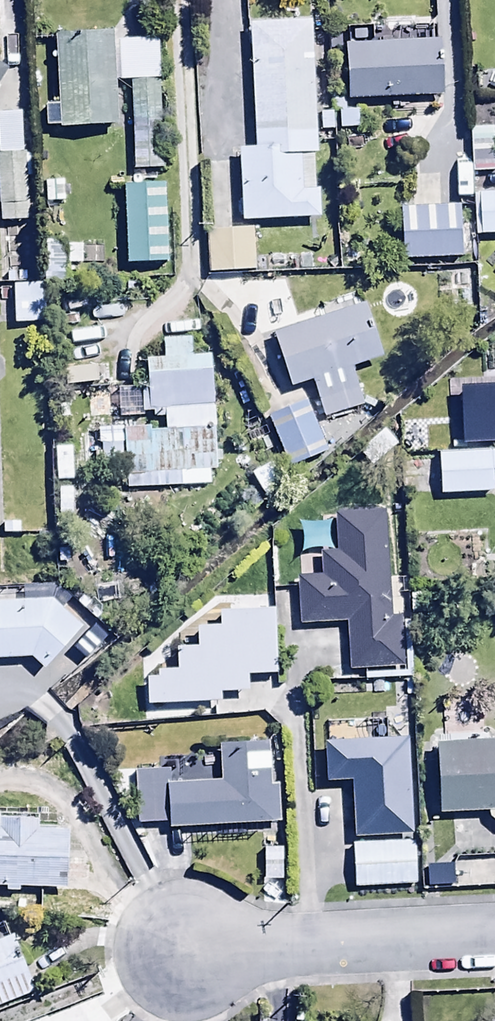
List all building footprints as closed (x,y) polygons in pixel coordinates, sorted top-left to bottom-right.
[(311,23),(250,27),(256,153),(239,154),(244,227),(324,222),(311,23)] [(113,37),(58,39),(60,106),(47,106),(48,133),(116,131),(113,37)] [(160,43),(120,45),(122,85),(161,84),(160,43)] [(443,45),(345,48),(347,104),(445,101),(443,45)] [(10,75),(0,68),(0,91),(10,75)] [(134,117),(163,115),(160,87),(132,89),(134,117)] [(345,98),(333,98),(333,113),(340,113),(340,133),(359,133),(359,114),(345,114),(345,98)] [(0,117),(0,207),(2,239),(31,237),(28,180),(33,180),(31,157),(24,157),(22,116),(0,117)] [(471,132),(472,177),(494,176),(494,131),(471,132)] [(134,142),(134,174),(163,173),(163,142),(134,142)] [(168,184),(124,186),(127,269),(171,268),(168,184)] [(474,198),(476,240),(494,239),(494,197),(474,198)] [(460,209),(402,211),(404,263),(462,262),(460,209)] [(256,232),(208,234),(209,277),(257,275),(256,232)] [(46,287),(13,288),(15,329),(48,327),(46,287)] [(369,309),(277,338),(293,392),(312,386),(323,422),(366,409),(354,372),(386,362),(369,309)] [(148,390),(141,391),(142,419),(166,418),(166,432),(126,434),(127,492),(211,489),(210,473),(218,472),(213,360),(192,361),(191,342),(165,343),(165,364),(147,365),(148,390)] [(306,406),(270,422),(291,471),(328,455),(306,406)] [(384,432),(360,454),(374,469),(398,448),(384,432)] [(123,438),(102,438),(101,466),(124,466),(123,438)] [(440,454),(440,499),(492,499),(492,475),(494,475),(494,454),(440,454)] [(294,593),(293,626),(347,625),(348,674),(402,674),(401,578),(391,578),(390,516),(337,517),(337,526),(302,526),(303,554),(326,554),(326,580),(301,580),(301,593),(294,593)] [(44,675),(83,635),(55,603),(0,605),(0,664),(34,662),(44,675)] [(146,680),(149,708),(224,706),(224,697),(245,696),(244,680),(280,679),(278,614),(222,615),(222,631),(199,632),(200,652),(179,652),(179,674),(158,674),(158,680),(146,680)] [(475,716),(447,716),(448,747),(439,747),(440,816),(490,815),(490,822),(494,825),(494,746),(476,747),(475,716)] [(138,773),(140,826),(169,825),(169,833),(281,827),(279,789),(275,789),(273,739),(264,740),(264,746),(221,748),(223,785),(172,788),(172,773),(138,773)] [(411,742),(326,746),(327,787),(352,786),(354,842),(415,840),(411,742)] [(67,893),(69,827),(1,825),(1,816),(0,816),(0,890),(67,893)] [(417,843),(354,845),(355,890),(419,888),(417,843)] [(0,945),(0,1008),(36,995),(15,940),(0,945)]
